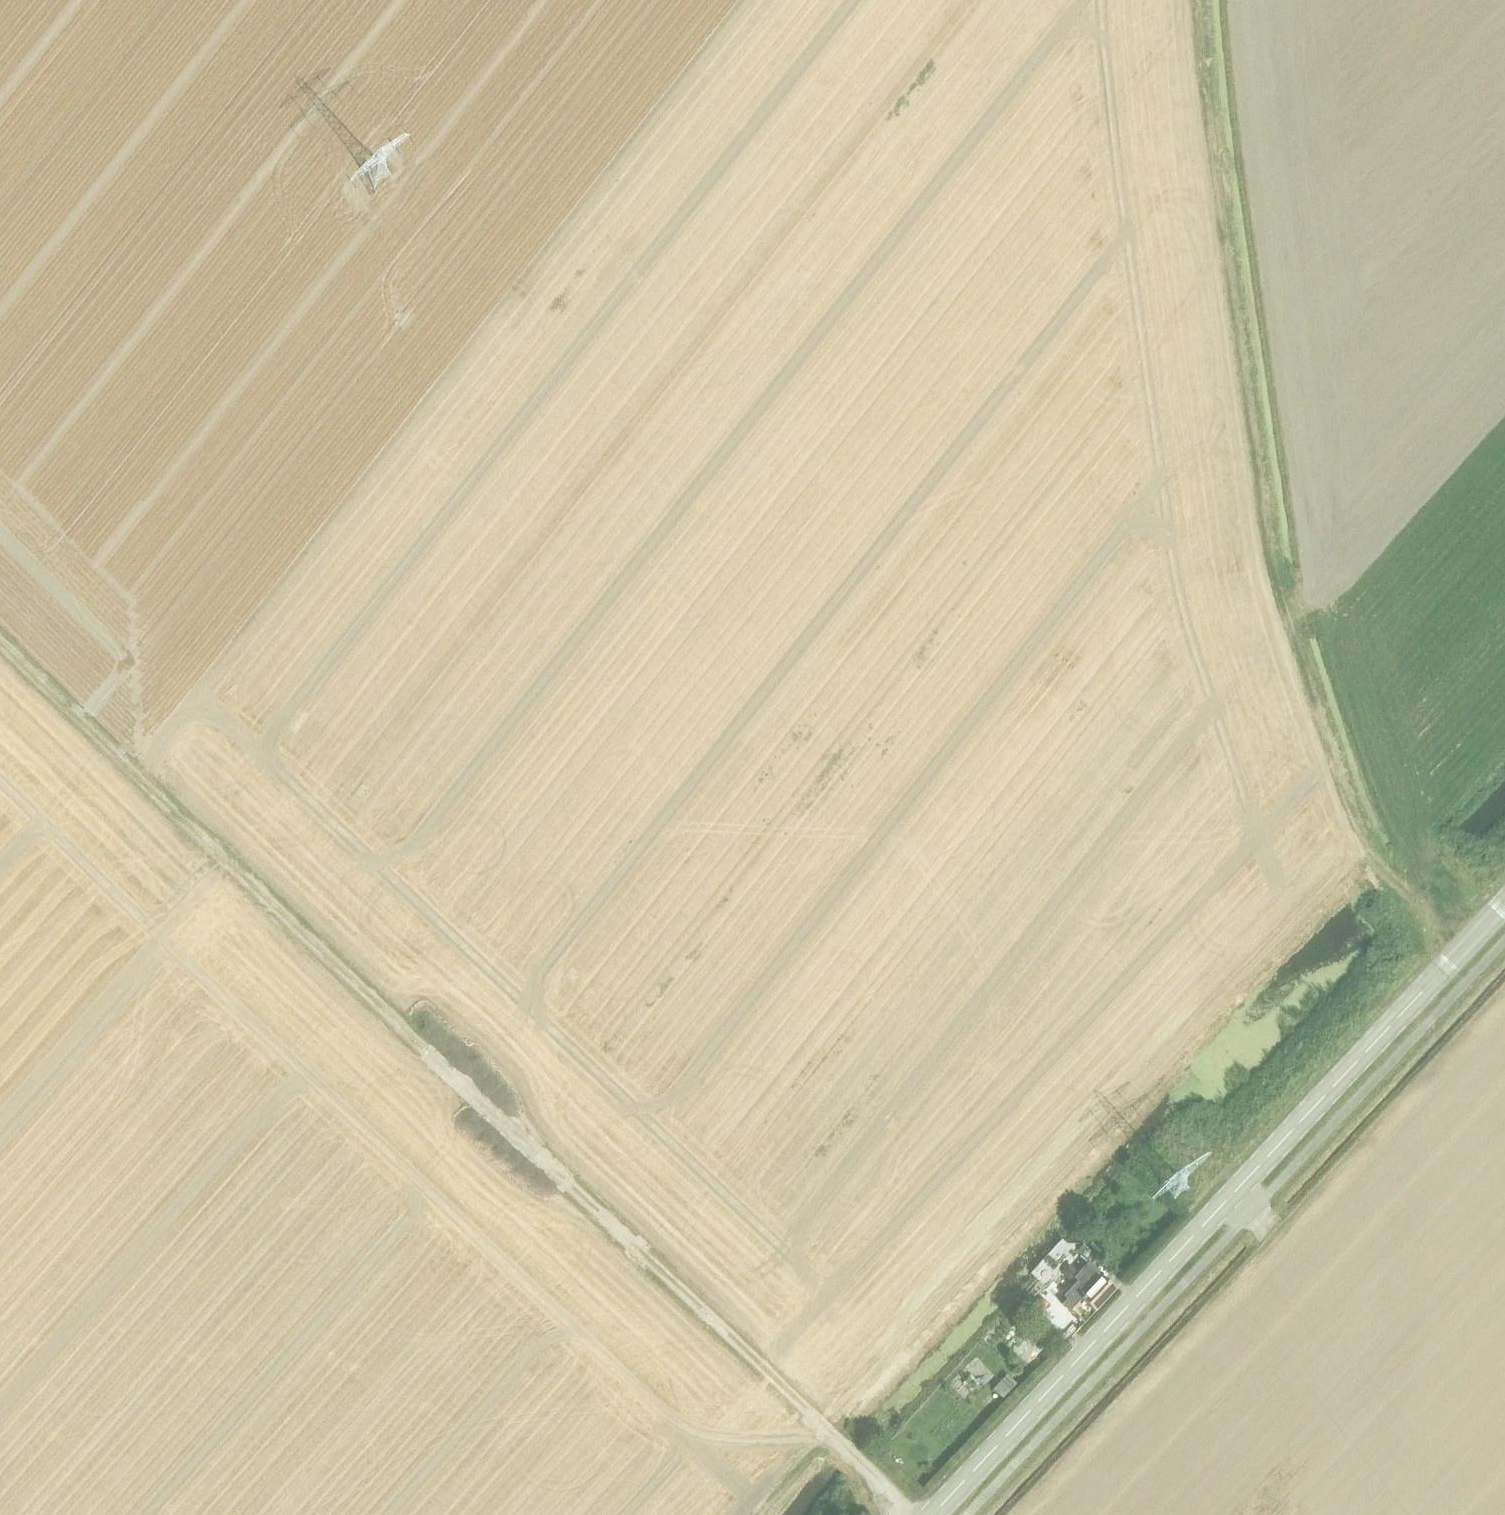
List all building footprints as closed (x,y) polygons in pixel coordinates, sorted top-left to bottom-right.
[(1096,1312),(1117,1289),(1089,1264),(1076,1279),(1079,1282),(1065,1297),(1069,1300),(1064,1305),(1068,1308),(1079,1297),(1096,1312)] [(1008,1373),(995,1386),(1004,1396),(1017,1382),(1008,1373)]
